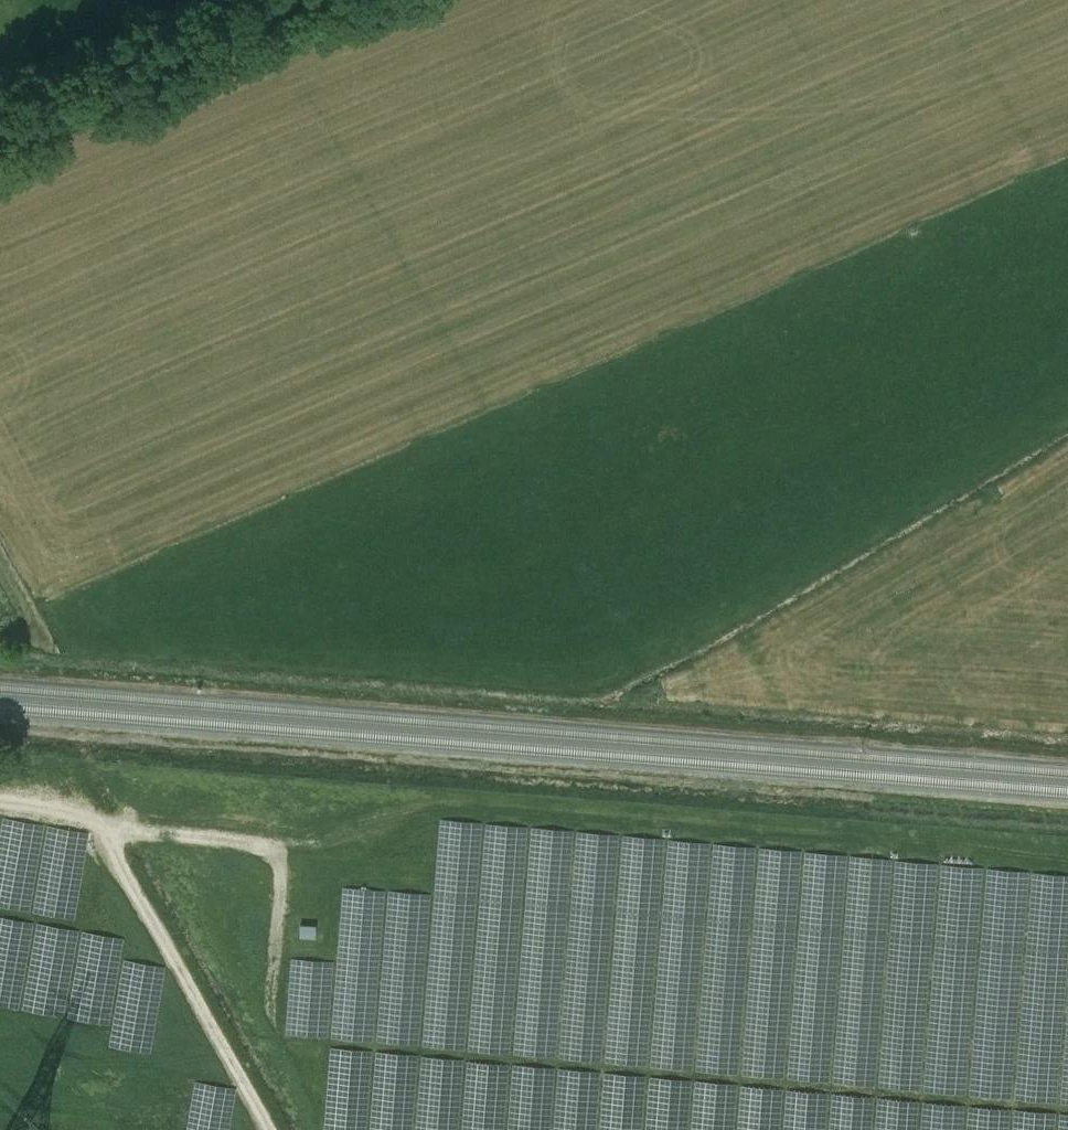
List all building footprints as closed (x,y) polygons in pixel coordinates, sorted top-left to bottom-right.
[(300,924),(300,935),(315,936),(315,925),(300,924)]
